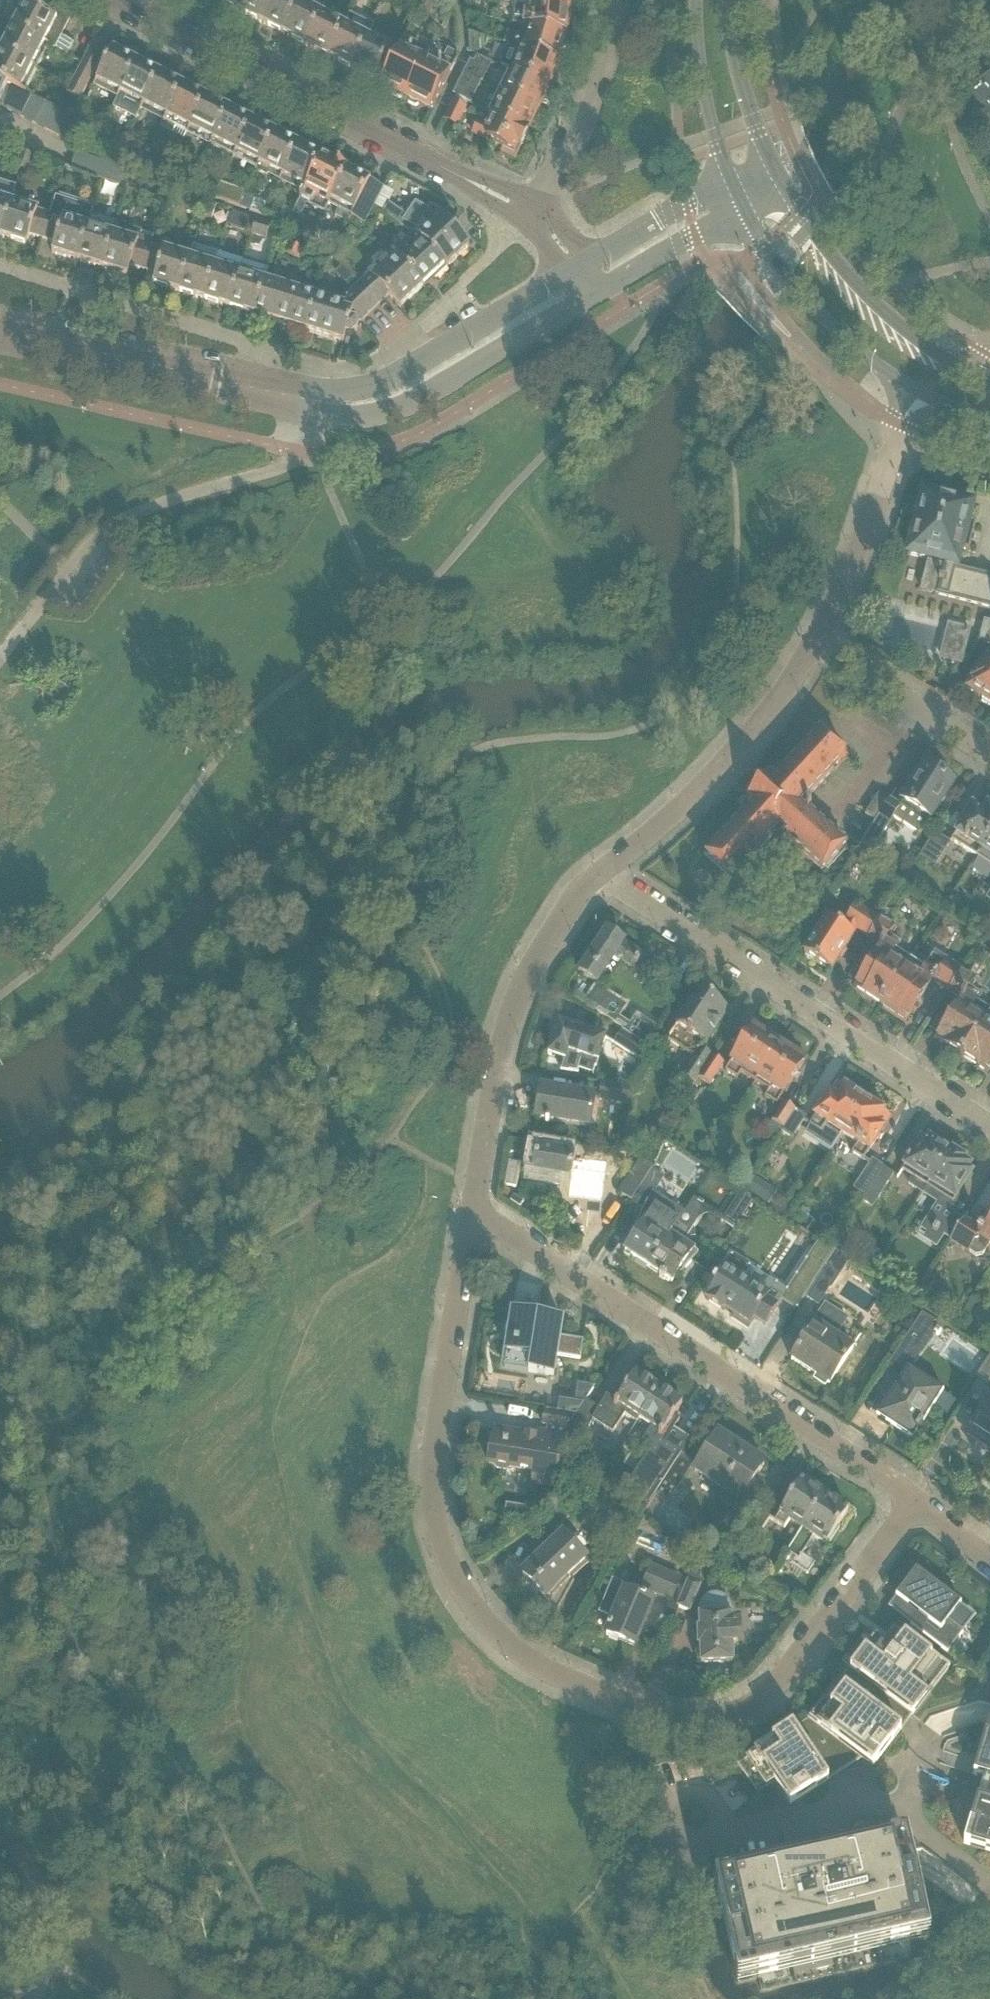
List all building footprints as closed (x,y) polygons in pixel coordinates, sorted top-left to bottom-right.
[(234,8),(238,0),(217,0),(234,8)] [(234,8),(258,21),(269,0),(238,0),(234,8)] [(258,21),(282,33),(299,1),(299,0),(269,0),(258,21)] [(417,15),(427,20),(436,2),(432,0),(424,0),(417,15)] [(466,11),(473,12),(474,0),(465,0),(466,11)] [(513,22),(514,22),(515,23),(523,24),(531,26),(567,34),(569,23),(571,20),(571,14),(569,11),(570,6),(516,0),(515,0),(513,22)] [(299,1),(282,33),(304,44),(320,12),(299,1)] [(24,2),(12,26),(45,43),(45,42),(55,48),(70,17),(45,4),(41,11),(24,2)] [(320,12),(304,44),(306,45),(326,56),(343,24),(320,12)] [(343,24),(326,56),(329,57),(350,67),(366,35),(369,30),(372,25),(348,13),(343,24)] [(0,49),(0,50),(33,66),(45,43),(12,26),(0,49)] [(508,31),(504,41),(509,43),(559,60),(563,50),(566,48),(568,41),(566,38),(567,34),(531,26),(530,28),(528,38),(508,31)] [(471,35),(469,35),(469,43),(470,52),(477,55),(479,51),(478,34),(471,35)] [(366,35),(350,67),(375,80),(384,63),(392,49),(366,35)] [(94,38),(84,58),(98,65),(108,45),(94,38)] [(403,97),(406,98),(430,50),(405,38),(381,85),(392,91),(393,95),(399,98),(403,97)] [(508,46),(501,65),(510,69),(550,86),(559,60),(509,43),(508,44),(508,46)] [(104,66),(96,81),(120,93),(137,60),(113,48),(104,66)] [(430,50),(406,98),(408,99),(409,103),(416,107),(419,105),(431,111),(440,93),(451,72),(457,60),(457,54),(447,49),(443,57),(430,50)] [(8,84),(20,90),(21,89),(33,66),(0,50),(0,99),(8,84)] [(84,58),(78,69),(92,76),(98,65),(84,58)] [(120,93),(112,107),(122,112),(123,110),(136,116),(134,119),(135,119),(143,105),(144,105),(160,72),(137,60),(120,93)] [(470,60),(464,71),(473,76),(478,64),(473,62),(470,60)] [(78,69),(72,81),(86,88),(92,76),(78,69)] [(510,71),(500,90),(538,109),(550,86),(510,69),(510,71)] [(464,71),(457,86),(465,90),(473,76),(464,71)] [(160,72),(144,105),(167,117),(184,84),(160,72)] [(968,95),(988,118),(989,120),(989,76),(973,88),(975,90),(968,95)] [(86,88),(72,81),(67,92),(80,99),(86,88)] [(9,110),(20,90),(8,84),(0,99),(0,106),(9,110)] [(176,128),(188,134),(207,96),(184,84),(167,117),(167,118),(165,122),(162,127),(173,133),(176,128)] [(9,110),(22,117),(33,95),(21,89),(20,90),(9,110)] [(500,90),(489,111),(527,131),(538,109),(500,90)] [(22,117),(34,123),(46,102),(33,95),(22,117)] [(207,96),(190,129),(212,140),(229,107),(207,96)] [(456,96),(454,100),(466,106),(468,102),(456,96)] [(454,100),(444,119),(456,124),(466,106),(454,100)] [(34,123),(47,130),(58,108),(46,102),(34,123)] [(229,107),(212,140),(236,152),(252,119),(229,107)] [(47,130),(59,136),(70,114),(58,108),(47,130)] [(478,121),(472,132),(503,148),(502,151),(514,157),(527,131),(489,111),(483,123),(478,121)] [(70,114),(59,136),(71,142),(83,120),(70,114)] [(252,119),(236,152),(258,164),(275,131),(252,119)] [(256,169),(255,170),(267,176),(268,175),(270,170),(281,175),(298,143),(275,131),(258,164),(256,169)] [(129,161),(127,164),(141,171),(142,167),(143,165),(149,148),(138,143),(129,161)] [(298,143),(281,175),(305,188),(322,155),(298,143)] [(12,166),(22,169),(27,154),(16,151),(12,166)] [(71,165),(107,179),(112,164),(77,151),(71,165)] [(27,154),(22,169),(33,172),(37,157),(27,154)] [(148,155),(142,168),(152,171),(157,159),(148,155)] [(325,211),(327,206),(347,167),(345,166),(346,164),(335,159),(334,161),(322,155),(305,188),(303,193),(293,211),(301,215),(308,202),(325,211)] [(112,164),(107,179),(122,184),(127,170),(112,164)] [(371,179),(347,167),(327,206),(328,206),(329,205),(335,208),(338,209),(335,214),(349,221),(351,216),(360,199),(371,179)] [(371,179),(360,199),(373,206),(383,186),(371,179)] [(2,237),(11,208),(12,202),(17,187),(0,182),(0,236),(2,237)] [(230,203),(239,206),(244,195),(245,190),(236,187),(230,203)] [(52,252),(77,260),(89,219),(91,214),(94,205),(56,193),(50,214),(42,239),(55,243),(52,252)] [(244,195),(239,206),(260,214),(265,203),(244,195)] [(351,216),(365,223),(373,206),(360,199),(351,216)] [(29,235),(42,239),(50,214),(12,202),(2,237),(26,244),(29,235)] [(470,245),(441,216),(444,213),(430,205),(428,209),(415,202),(406,215),(389,203),(382,213),(412,233),(418,237),(447,267),(470,245)] [(284,206),(277,221),(286,226),(293,211),(284,206)] [(232,212),(228,225),(252,233),(256,220),(232,212)] [(89,219),(77,260),(103,268),(117,223),(116,222),(116,221),(91,214),(89,219)] [(252,234),(267,239),(272,225),(256,220),(252,233),(252,234)] [(117,223),(103,268),(128,275),(131,266),(143,270),(151,245),(154,234),(142,230),(117,223)] [(399,259),(398,260),(423,286),(434,276),(437,277),(447,267),(418,237),(412,233),(405,242),(409,249),(401,257),(399,259)] [(179,291),(204,299),(218,252),(193,244),(191,251),(189,257),(179,291)] [(151,245),(143,270),(156,274),(153,283),(179,291),(189,257),(151,245)] [(286,251),(285,254),(300,261),(301,258),(304,252),(289,245),(287,250),(286,251)] [(204,299),(229,307),(243,261),(244,260),(218,252),(204,299)] [(353,291),(352,292),(353,293),(370,312),(389,294),(401,307),(423,286),(398,260),(392,254),(363,281),(361,283),(361,284),(353,291)] [(229,307),(255,315),(265,279),(269,268),(243,261),(229,307)] [(353,276),(345,283),(353,291),(361,284),(353,276)] [(265,279),(255,315),(306,330),(317,295),(281,284),(271,281),(265,279)] [(317,295),(306,330),(344,342),(346,334),(351,336),(357,332),(358,326),(357,323),(370,312),(353,293),(352,292),(351,291),(345,297),(346,298),(344,304),(317,295)] [(955,569),(955,566),(957,566),(961,549),(969,551),(975,524),(968,522),(972,505),(924,493),(908,554),(946,564),(945,567),(938,594),(989,607),(989,578),(955,569)] [(984,642),(989,632),(989,621),(984,620),(979,639),(984,642)] [(965,651),(946,647),(942,660),(962,665),(965,651)] [(968,689),(979,696),(979,697),(981,699),(981,701),(989,707),(989,655),(989,657),(979,672),(968,689)] [(768,776),(746,800),(745,799),(744,799),(743,799),(741,799),(740,800),(740,801),(739,802),(739,803),(739,804),(740,805),(743,808),(712,841),(716,845),(706,856),(732,880),(773,835),(780,842),(784,838),(821,872),(846,844),(809,810),(812,807),(805,800),(845,755),(819,731),(809,741),(806,738),(775,772),(773,770),(772,770),(771,769),(770,769),(769,770),(768,770),(767,771),(767,772),(767,773),(767,774),(767,775),(768,776)] [(875,822),(866,834),(877,841),(890,821),(917,838),(927,823),(941,800),(952,784),(949,782),(949,778),(942,773),(938,775),(925,766),(899,806),(889,800),(888,800),(889,801),(875,822)] [(865,815),(875,822),(889,801),(878,794),(865,815)] [(976,857),(989,835),(989,808),(987,806),(986,807),(976,800),(954,835),(951,840),(976,857)] [(921,853),(935,862),(948,843),(934,834),(921,853)] [(976,857),(989,866),(989,835),(976,857)] [(859,932),(867,937),(881,916),(880,915),(879,917),(856,902),(841,927),(827,918),(804,954),(807,956),(806,957),(815,963),(816,961),(831,971),(854,935),(856,937),(859,932)] [(856,987),(881,1004),(910,959),(896,949),(897,948),(897,949),(902,942),(892,936),(897,928),(895,927),(896,925),(881,916),(867,937),(882,947),(856,987)] [(968,928),(964,934),(977,942),(981,936),(968,928)] [(607,932),(581,972),(598,983),(587,1000),(597,1006),(594,1010),(623,1029),(622,1030),(645,1045),(657,1027),(647,1021),(646,1021),(645,1020),(645,1021),(644,1021),(643,1021),(642,1021),(642,1022),(641,1022),(636,1019),(631,1026),(618,1018),(626,1006),(604,992),(608,986),(610,987),(624,965),(633,970),(642,957),(624,945),(625,943),(607,932)] [(910,959),(881,1004),(907,1020),(932,980),(947,990),(961,968),(946,958),(934,950),(929,959),(924,967),(910,959)] [(961,1056),(989,1011),(989,1010),(977,1002),(982,994),(972,988),(976,982),(974,981),(976,977),(961,968),(947,990),(962,999),(936,1039),(961,1056)] [(683,1076),(695,1083),(712,1057),(703,1052),(729,1010),(716,1002),(716,999),(707,993),(704,995),(700,992),(677,1028),(675,1027),(667,1040),(694,1057),(683,1076)] [(961,1056),(986,1072),(989,1067),(989,1011),(961,1056)] [(559,1022),(549,1054),(566,1060),(562,1071),(577,1073),(579,1069),(593,1073),(595,1066),(597,1067),(599,1062),(600,1062),(608,1037),(578,1028),(559,1022)] [(741,1073),(755,1081),(778,1045),(763,1036),(763,1029),(758,1026),(751,1029),(724,1071),(737,1079),(741,1073)] [(621,1030),(612,1044),(639,1060),(647,1047),(621,1030)] [(778,1045),(755,1081),(768,1090),(764,1096),(776,1104),(803,1062),(804,1055),(798,1051),(792,1054),(778,1045)] [(712,1057),(695,1083),(695,1084),(699,1078),(710,1085),(723,1064),(712,1057)] [(601,1097),(629,1102),(631,1086),(603,1082),(601,1097)] [(825,1125),(841,1135),(867,1094),(852,1085),(848,1090),(838,1083),(830,1096),(829,1094),(809,1125),(820,1132),(825,1125)] [(538,1099),(535,1115),(537,1115),(536,1118),(547,1120),(546,1124),(549,1124),(549,1122),(554,1123),(555,1121),(589,1126),(594,1097),(561,1092),(541,1089),(539,1099),(538,1099)] [(867,1094),(841,1135),(856,1145),(852,1152),(863,1160),(883,1129),(881,1128),(889,1116),(878,1109),(882,1104),(867,1094)] [(772,1122),(784,1129),(795,1111),(784,1103),(772,1122)] [(795,1111),(784,1129),(782,1132),(792,1138),(805,1117),(795,1111)] [(820,1132),(809,1125),(801,1138),(828,1155),(841,1135),(825,1125),(820,1132)] [(907,1184),(922,1193),(948,1152),(947,1151),(948,1148),(938,1142),(936,1144),(928,1138),(925,1144),(920,1141),(903,1168),(913,1174),(907,1184)] [(535,1150),(531,1173),(570,1179),(568,1197),(602,1201),(607,1161),(575,1157),(535,1150)] [(948,1152),(922,1193),(936,1202),(923,1223),(944,1236),(950,1240),(952,1236),(963,1219),(947,1209),(953,1200),(959,1190),(970,1173),(966,1170),(969,1165),(962,1161),(964,1158),(952,1150),(950,1153),(948,1152)] [(639,1159),(617,1192),(631,1201),(653,1168),(639,1159)] [(871,1160),(853,1188),(864,1195),(882,1167),(871,1160)] [(864,1195),(861,1200),(872,1207),(893,1174),(882,1167),(864,1195)] [(755,1178),(747,1191),(761,1200),(769,1187),(755,1178)] [(632,1240),(624,1252),(648,1267),(677,1222),(683,1212),(659,1197),(654,1205),(652,1204),(647,1202),(651,1193),(641,1187),(631,1201),(643,1209),(630,1239),(632,1240)] [(769,1187),(761,1200),(769,1205),(777,1193),(769,1187)] [(723,1218),(735,1226),(753,1197),(741,1189),(723,1218)] [(980,1230),(963,1219),(950,1240),(973,1255),(982,1255),(989,1245),(989,1246),(989,1214),(980,1230)] [(677,1222),(648,1267),(661,1275),(660,1277),(665,1280),(666,1279),(672,1282),(679,1271),(681,1273),(692,1261),(689,1259),(696,1249),(679,1239),(680,1237),(692,1235),(690,1220),(678,1223),(677,1222)] [(944,1236),(923,1223),(915,1236),(936,1250),(944,1236)] [(714,1288),(706,1301),(724,1312),(725,1310),(733,1316),(730,1319),(747,1330),(754,1320),(757,1321),(764,1326),(765,1326),(765,1327),(767,1324),(783,1299),(771,1291),(768,1296),(742,1280),(750,1267),(731,1255),(712,1286),(714,1288)] [(813,1257),(785,1301),(798,1309),(826,1265),(813,1257)] [(806,1296),(818,1303),(837,1273),(826,1266),(806,1296)] [(801,1342),(790,1359),(829,1384),(840,1367),(854,1346),(837,1335),(848,1318),(826,1304),(815,1321),(801,1342)] [(560,1336),(562,1320),(550,1319),(512,1313),(503,1367),(522,1371),(553,1376),(557,1355),(580,1359),(583,1340),(560,1336)] [(903,1377),(878,1416),(911,1437),(914,1439),(923,1424),(921,1423),(941,1391),(939,1390),(941,1387),(912,1364),(936,1334),(938,1336),(941,1332),(939,1331),(942,1327),(921,1313),(886,1366),(903,1377)] [(976,1375),(988,1383),(989,1381),(989,1353),(976,1375)] [(586,1400),(572,1422),(572,1423),(579,1438),(580,1440),(593,1420),(593,1421),(612,1433),(623,1415),(624,1414),(636,1422),(638,1420),(639,1419),(658,1389),(655,1387),(657,1384),(645,1377),(643,1379),(636,1374),(623,1394),(618,1402),(617,1403),(606,1396),(598,1408),(587,1401),(586,1400)] [(579,1385),(576,1403),(583,1404),(594,1387),(579,1385)] [(657,1454),(632,1493),(648,1504),(656,1491),(679,1455),(680,1454),(680,1453),(689,1439),(690,1439),(681,1433),(677,1435),(673,1431),(674,1429),(673,1428),(679,1419),(674,1415),(682,1404),(675,1400),(676,1397),(665,1390),(663,1392),(658,1389),(639,1419),(652,1428),(652,1429),(641,1444),(652,1451),(657,1454)] [(969,1432),(979,1438),(989,1445),(989,1399),(980,1415),(969,1432)] [(492,1442),(488,1464),(493,1465),(496,1469),(507,1471),(510,1469),(535,1473),(533,1484),(552,1488),(554,1488),(563,1438),(563,1436),(567,1434),(570,1442),(579,1438),(572,1423),(572,1422),(572,1421),(573,1415),(569,1414),(567,1414),(544,1410),(541,1425),(547,1426),(546,1435),(541,1434),(540,1439),(496,1431),(494,1442),(492,1442)] [(715,1497),(734,1510),(764,1464),(747,1453),(750,1448),(722,1430),(719,1434),(718,1434),(692,1473),(719,1490),(715,1497)] [(679,1455),(656,1491),(670,1500),(691,1467),(694,1463),(680,1454),(679,1455)] [(789,1521),(802,1529),(823,1496),(821,1494),(823,1491),(803,1478),(774,1522),(784,1529),(789,1521)] [(823,1496),(802,1529),(787,1554),(798,1561),(814,1538),(825,1545),(847,1511),(823,1496)] [(508,1502),(506,1515),(526,1519),(529,1506),(508,1502)] [(742,1533),(755,1542),(771,1518),(757,1509),(742,1533)] [(560,1534),(534,1559),(520,1573),(527,1581),(525,1583),(533,1591),(535,1589),(543,1596),(583,1557),(560,1534)] [(606,1635),(634,1646),(656,1593),(671,1599),(679,1578),(651,1567),(642,1588),(643,1588),(639,1597),(625,1591),(627,1587),(611,1580),(597,1613),(613,1620),(611,1624),(609,1623),(608,1628),(609,1628),(606,1635)] [(914,1573),(899,1592),(897,1595),(914,1607),(919,1611),(918,1613),(912,1621),(910,1623),(947,1652),(963,1632),(963,1631),(959,1628),(952,1622),(951,1623),(948,1621),(948,1620),(950,1618),(960,1604),(955,1601),(948,1596),(948,1595),(942,1590),(938,1587),(938,1588),(934,1585),(934,1584),(936,1582),(927,1576),(921,1571),(919,1573),(916,1570),(914,1573)] [(754,1587),(781,1605),(789,1594),(761,1576),(754,1587)] [(688,1580),(677,1606),(689,1611),(700,1585),(688,1580)] [(701,1643),(701,1661),(732,1661),(732,1643),(737,1643),(737,1626),(731,1626),(731,1612),(728,1612),(728,1608),(729,1608),(729,1607),(728,1607),(726,1601),(721,1596),(715,1595),(709,1597),(704,1601),(703,1607),(701,1607),(701,1609),(703,1609),(703,1613),(700,1613),(700,1627),(698,1627),(698,1643),(701,1643)] [(835,1681),(807,1717),(808,1718),(862,1759),(873,1768),(900,1732),(913,1715),(949,1667),(893,1625),(886,1634),(882,1640),(867,1629),(866,1630),(842,1661),(848,1666),(836,1682),(835,1681)] [(754,1752),(737,1763),(757,1793),(774,1782),(790,1806),(828,1781),(862,1759),(808,1718),(793,1728),(792,1727),(754,1752)] [(988,1726),(987,1727),(973,1775),(983,1778),(964,1844),(989,1852),(989,1727),(988,1726)] [(913,1875),(905,1839),(732,1879),(731,1876),(729,1876),(732,1891),(718,1894),(729,1942),(732,1942),(737,1967),(749,1964),(752,1976),(916,1939),(913,1927),(924,1924),(913,1875)]
